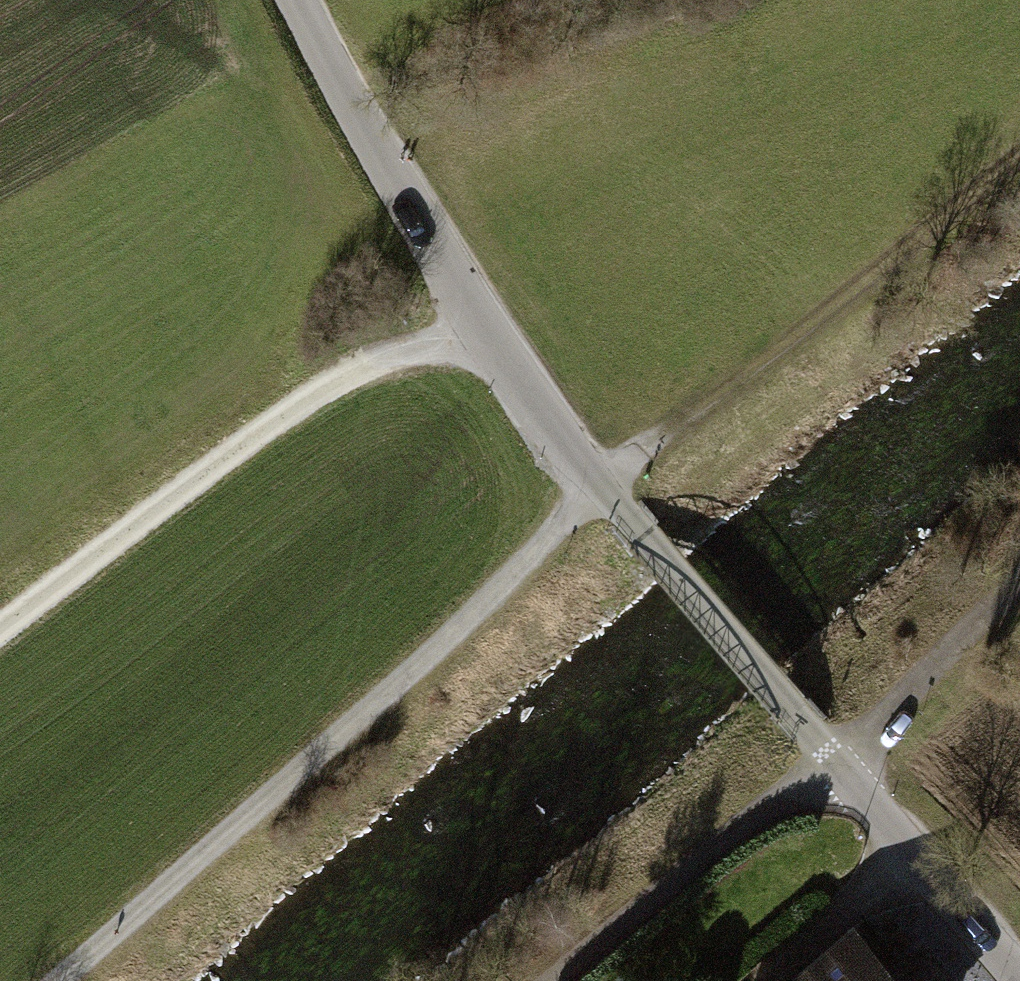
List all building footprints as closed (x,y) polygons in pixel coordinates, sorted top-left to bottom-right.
[(804,980),(893,980),(856,937),(804,980)]
